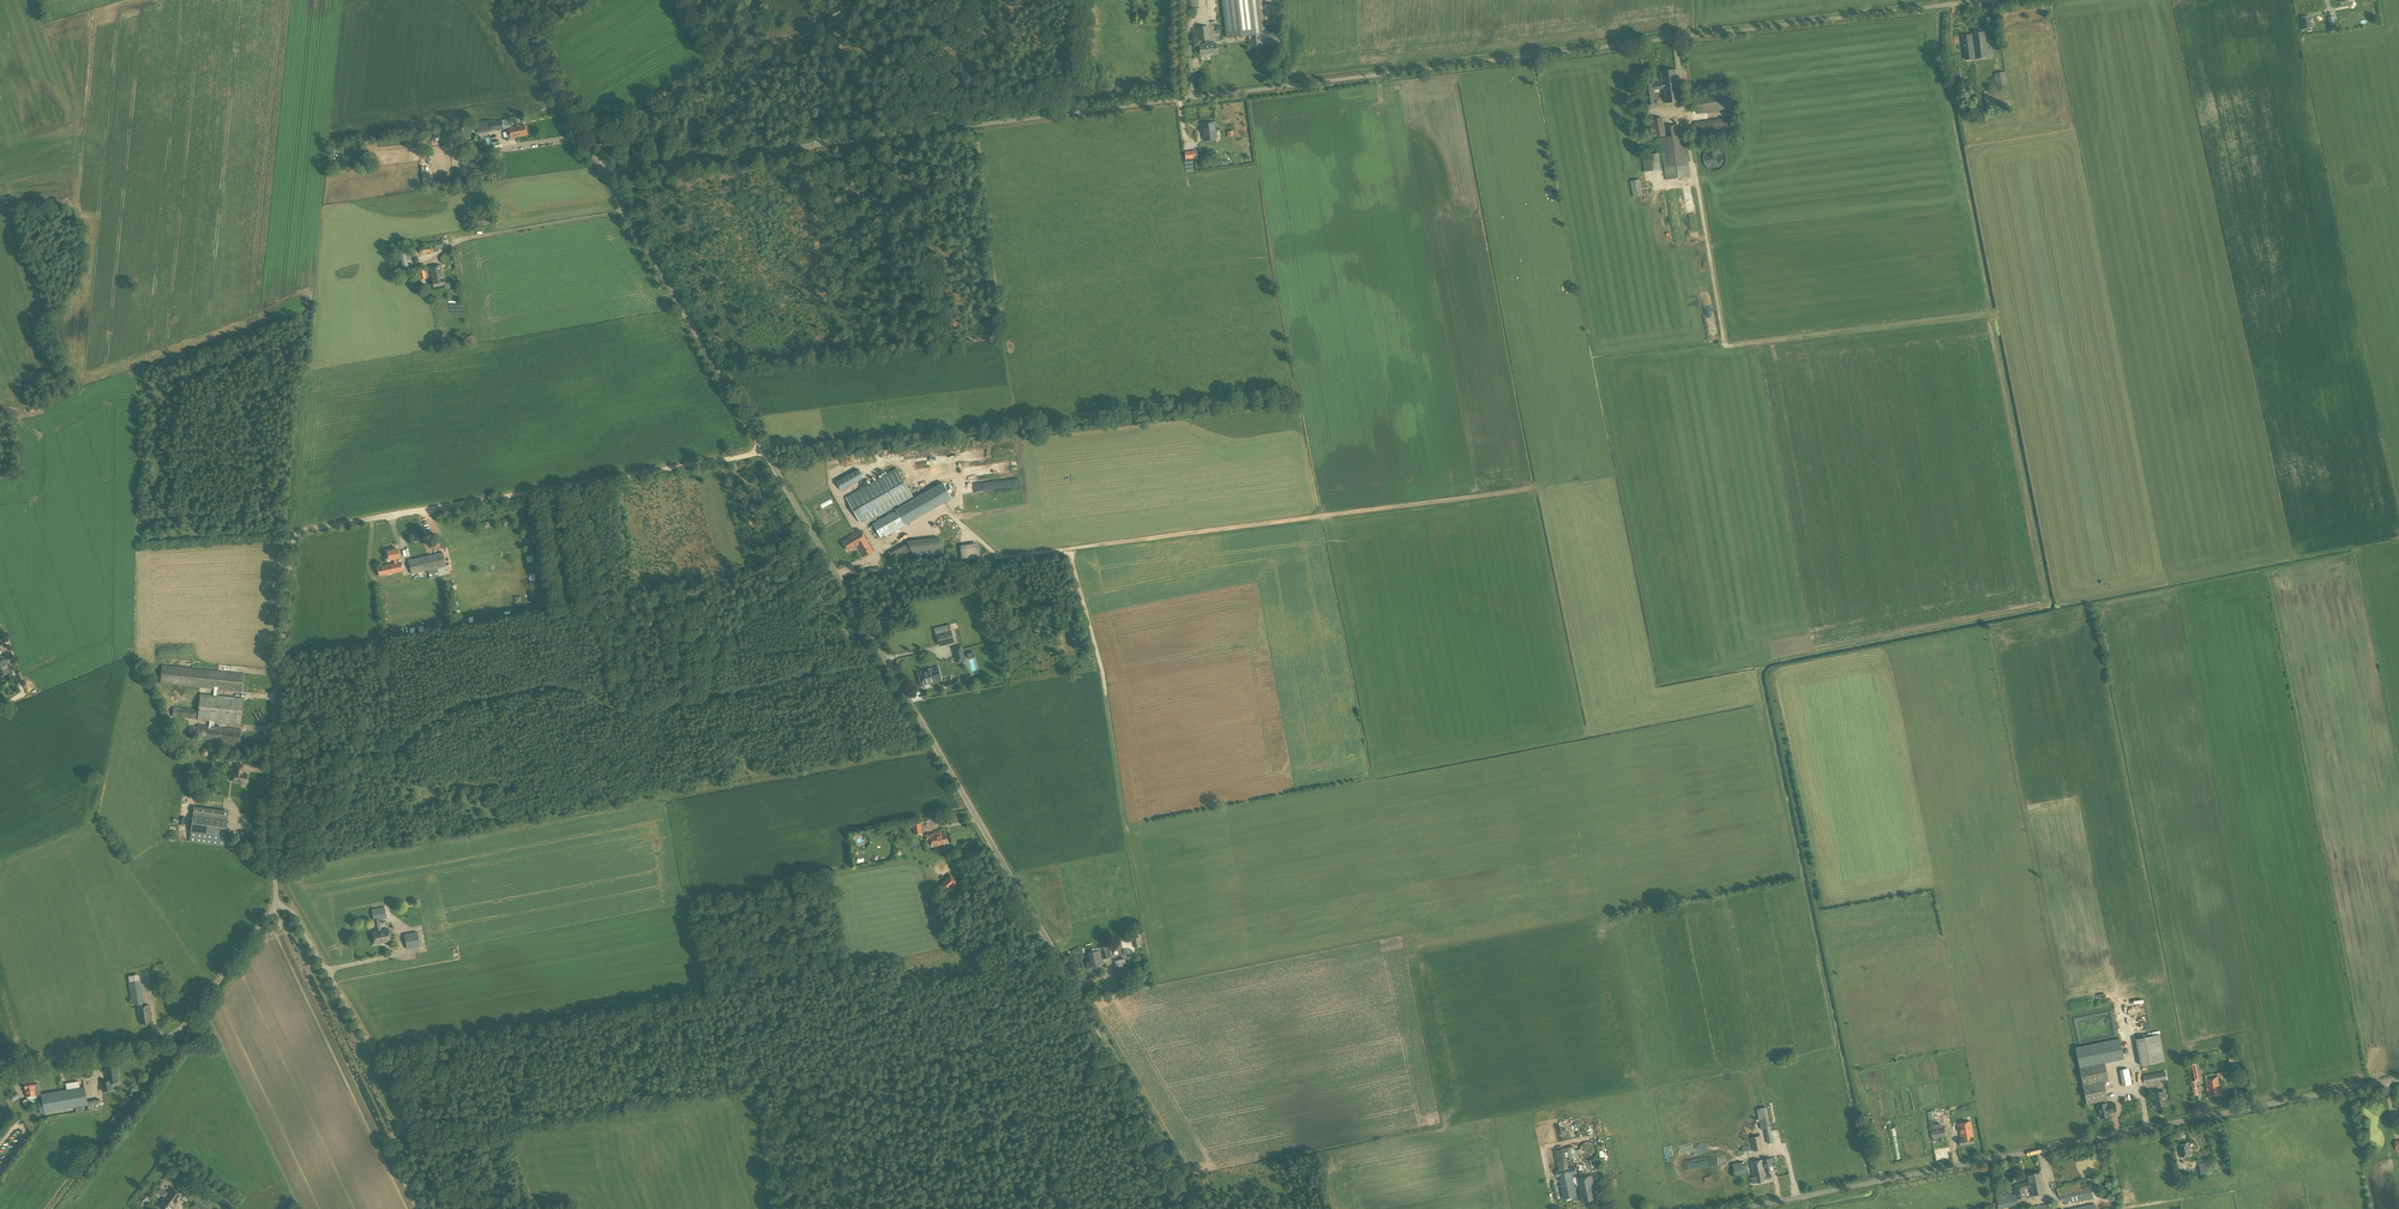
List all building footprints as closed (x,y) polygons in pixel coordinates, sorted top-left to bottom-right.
[(1258,0),(1222,0),(1227,38),(1251,35),(1253,47),(1262,46),(1266,45),(1274,49),(1280,44),(1279,35),(1272,31),(1268,34),(1265,33),(1262,33),(1258,0)] [(2301,30),(2312,28),(2310,16),(2299,18),(2301,30)] [(1209,45),(1208,40),(1209,40),(1208,27),(1198,28),(1199,41),(1205,40),(1205,45),(1199,46),(1201,55),(1217,53),(1216,44),(1209,45)] [(1975,33),(1979,58),(1989,57),(1987,42),(1986,42),(1984,32),(1975,33)] [(1964,61),(1975,59),(1973,44),(1974,44),(1973,34),(1970,35),(1970,36),(1961,37),(1962,42),(1965,42),(1966,53),(1963,54),(1964,61)] [(1950,69),(1951,78),(1962,77),(1961,68),(1950,69)] [(1663,82),(1644,85),(1647,106),(1657,104),(1655,93),(1659,92),(1659,89),(1664,88),(1666,103),(1681,101),(1676,69),(1675,70),(1662,71),(1664,82),(1663,82)] [(1993,74),(1997,91),(1984,93),(1987,112),(2011,108),(2004,72),(1993,74)] [(1697,114),(1733,109),(1731,92),(1694,97),(1697,114)] [(1697,141),(1737,135),(1734,117),(1695,122),(1697,141)] [(1663,118),(1645,121),(1646,130),(1664,127),(1663,118)] [(478,134),(504,129),(503,125),(508,124),(507,119),(502,120),(477,125),(478,134)] [(515,138),(528,136),(525,124),(509,128),(510,131),(507,132),(508,138),(511,137),(511,139),(515,138)] [(1204,140),(1215,139),(1213,124),(1203,125),(1204,140)] [(1666,180),(1691,176),(1684,124),(1669,126),(1671,136),(1660,138),(1666,180)] [(469,131),(462,132),(462,136),(463,140),(471,139),(470,135),(469,131)] [(419,141),(432,139),(431,133),(418,135),(419,141)] [(1714,171),(1716,171),(1718,170),(1719,170),(1721,169),(1722,168),(1723,166),(1724,165),(1725,164),(1725,162),(1725,160),(1725,159),(1725,157),(1725,156),(1724,154),(1723,153),(1722,151),(1721,150),(1720,149),(1718,149),(1716,148),(1715,148),(1713,148),(1711,148),(1710,149),(1708,150),(1707,151),(1706,152),(1705,153),(1704,155),(1703,156),(1703,158),(1703,159),(1703,161),(1703,163),(1704,164),(1705,166),(1706,167),(1707,168),(1708,169),(1710,170),(1711,170),(1713,171),(1714,171)] [(1644,171),(1661,169),(1658,153),(1642,155),(1644,171)] [(485,166),(484,157),(461,161),(462,165),(466,165),(467,169),(485,166)] [(1633,197),(1643,195),(1639,179),(1630,181),(1633,197)] [(490,213),(489,212),(475,214),(475,218),(477,226),(491,224),(491,222),(495,222),(494,214),(493,212),(490,213)] [(435,249),(443,248),(442,241),(434,242),(435,249)] [(404,251),(402,243),(397,244),(398,249),(403,268),(408,267),(406,258),(410,257),(409,254),(410,254),(409,250),(404,251)] [(434,287),(445,285),(441,265),(430,268),(434,287)] [(870,520),(912,496),(896,468),(882,476),(845,496),(860,522),(869,517),(870,520)] [(865,479),(859,469),(837,483),(842,492),(865,479)] [(943,482),(937,485),(947,502),(952,498),(943,482)] [(934,487),(895,509),(896,510),(905,525),(943,503),(934,487)] [(896,510),(872,524),(880,537),(884,535),(885,537),(905,525),(896,510)] [(873,552),(862,531),(849,538),(843,542),(848,550),(855,546),(856,547),(858,546),(864,557),(873,552)] [(941,554),(939,537),(907,540),(907,541),(888,551),(891,555),(896,553),(898,558),(911,551),(909,546),(914,556),(941,554)] [(981,542),(962,543),(963,557),(982,556),(981,542)] [(397,563),(396,558),(399,558),(397,549),(387,551),(389,560),(393,559),(394,563),(377,567),(379,576),(393,573),(402,571),(400,562),(397,563)] [(447,573),(445,566),(446,566),(443,552),(408,560),(411,574),(437,568),(437,569),(438,575),(447,573)] [(869,575),(881,574),(880,567),(868,568),(869,575)] [(939,644),(954,641),(951,632),(936,635),(939,644)] [(955,657),(964,654),(961,645),(952,647),(955,657)] [(10,672),(5,659),(0,661),(0,677),(10,672)] [(922,678),(940,674),(938,667),(921,672),(922,678)] [(940,674),(922,678),(924,685),(942,680),(940,674)] [(959,678),(946,682),(947,688),(953,686),(955,692),(962,690),(959,678)] [(211,679),(209,691),(216,692),(218,680),(211,679)] [(218,680),(216,692),(223,693),(224,681),(218,680)] [(240,682),(233,682),(231,694),(238,695),(240,682)] [(240,682),(238,695),(245,695),(246,683),(240,682)] [(188,711),(184,711),(184,704),(171,702),(170,712),(188,714),(188,711)] [(188,711),(188,714),(206,716),(207,706),(193,704),(192,712),(188,711)] [(243,774),(244,765),(236,764),(235,773),(233,773),(232,782),(246,784),(248,775),(243,774)] [(191,832),(225,836),(228,819),(222,818),(223,811),(194,807),(191,832)] [(914,835),(922,834),(920,821),(912,822),(914,835)] [(932,847),(948,844),(946,832),(941,833),(941,832),(925,835),(926,840),(931,839),(932,847)] [(947,900),(961,885),(952,876),(937,891),(947,900)] [(381,930),(379,919),(386,918),(385,908),(372,910),(375,931),(373,932),(375,944),(390,942),(388,929),(381,930)] [(404,948),(417,947),(417,932),(403,932),(404,948)] [(1139,938),(1132,939),(1133,940),(1134,947),(1141,945),(1139,938)] [(1089,967),(1103,963),(1102,959),(1112,957),(1110,945),(1100,947),(1101,951),(1090,953),(1092,961),(1087,962),(1089,967)] [(140,980),(128,982),(132,1004),(137,1003),(142,1002),(144,1002),(140,980)] [(151,1016),(149,1005),(137,1007),(139,1020),(141,1019),(141,1024),(151,1022),(150,1016),(151,1016)] [(2113,1011),(2078,1017),(2078,1020),(2109,1015),(2111,1025),(2115,1024),(2113,1011)] [(2141,1066),(2165,1061),(2160,1034),(2135,1039),(2141,1066)] [(2193,1064),(2192,1060),(2187,1061),(2188,1065),(2187,1065),(2190,1082),(2199,1080),(2196,1063),(2193,1064)] [(108,1081),(110,1083),(118,1081),(116,1067),(106,1068),(108,1081)] [(2122,1087),(2131,1085),(2128,1068),(2119,1070),(2122,1087)] [(32,1092),(33,1098),(37,1097),(34,1079),(29,1080),(29,1078),(24,1079),(25,1081),(24,1081),(25,1084),(30,1084),(31,1092),(32,1092)] [(2209,1097),(2221,1095),(2218,1078),(2206,1080),(2209,1097)] [(80,1087),(79,1081),(66,1083),(67,1089),(41,1094),(42,1100),(38,1101),(40,1113),(87,1104),(88,1110),(101,1108),(100,1099),(87,1101),(84,1086),(80,1087)] [(111,1090),(110,1083),(108,1081),(101,1082),(103,1091),(111,1090)] [(2107,1100),(2104,1082),(2084,1086),(2086,1098),(2087,1104),(2107,1100)] [(2166,1100),(2164,1091),(2153,1093),(2154,1099),(2155,1099),(2157,1107),(2166,1105),(2169,1103),(2168,1101),(2166,1100)] [(2109,1116),(2109,1113),(2116,1111),(2115,1103),(2107,1105),(2107,1103),(2097,1105),(2099,1113),(2100,1118),(2109,1116)] [(1773,1142),(1767,1107),(1756,1109),(1760,1129),(1764,1129),(1767,1143),(1773,1142)] [(1943,1122),(1935,1123),(1935,1118),(1931,1119),(1932,1130),(1943,1128),(1943,1122)] [(1973,1137),(1970,1122),(1959,1124),(1962,1139),(1960,1140),(1961,1145),(1974,1142),(1973,1137)] [(1891,1128),(1896,1153),(1900,1152),(1895,1127),(1891,1128)] [(1937,1138),(1946,1136),(1944,1129),(1931,1132),(1932,1137),(1937,1136),(1937,1138)] [(1754,1151),(1763,1149),(1760,1136),(1751,1138),(1754,1151)] [(1589,1160),(1591,1160),(1592,1160),(1594,1159),(1595,1158),(1596,1157),(1597,1156),(1597,1154),(1598,1153),(1598,1151),(1598,1150),(1598,1148),(1597,1147),(1596,1146),(1595,1145),(1594,1144),(1593,1143),(1591,1142),(1590,1142),(1588,1142),(1587,1142),(1585,1143),(1584,1143),(1583,1144),(1582,1145),(1581,1147),(1580,1148),(1580,1150),(1580,1151),(1580,1153),(1580,1154),(1581,1155),(1582,1157),(1583,1158),(1584,1159),(1585,1159),(1586,1160),(1588,1160),(1589,1160)] [(2181,1157),(2191,1155),(2190,1150),(2189,1150),(2188,1143),(2179,1145),(2180,1152),(2181,1157)] [(1568,1168),(1565,1152),(1564,1148),(1554,1150),(1559,1177),(1576,1173),(1575,1167),(1568,1168)] [(1766,1176),(1766,1172),(1774,1170),(1772,1158),(1751,1162),(1754,1177),(1751,1178),(1752,1183),(1755,1182),(1755,1183),(1772,1179),(1771,1175),(1766,1176)] [(2211,1174),(2208,1162),(2199,1164),(2201,1176),(2211,1174)] [(2030,1187),(2032,1195),(2044,1193),(2040,1172),(2028,1175),(2029,1181),(2023,1183),(2023,1185),(2024,1185),(2024,1189),(2030,1187)] [(1596,1199),(1591,1176),(1578,1178),(1577,1177),(1561,1180),(1561,1178),(1558,1179),(1562,1199),(1576,1197),(1574,1183),(1578,1183),(1582,1201),(1596,1199)] [(2032,1195),(2030,1187),(2024,1189),(2024,1185),(2023,1185),(2023,1183),(2014,1185),(2017,1198),(2026,1197),(2025,1189),(2030,1188),(2032,1195)] [(2065,1204),(2093,1198),(2091,1186),(2062,1192),(2065,1204)] [(160,1187),(157,1191),(165,1197),(163,1199),(163,1200),(159,1205),(164,1208),(172,1208),(182,1195),(172,1187),(168,1192),(160,1187)] [(2011,1195),(2010,1193),(1996,1196),(1998,1208),(2017,1205),(2015,1194),(2011,1195)] [(212,1202),(200,1194),(190,1208),(191,1208),(207,1208),(212,1202)]
